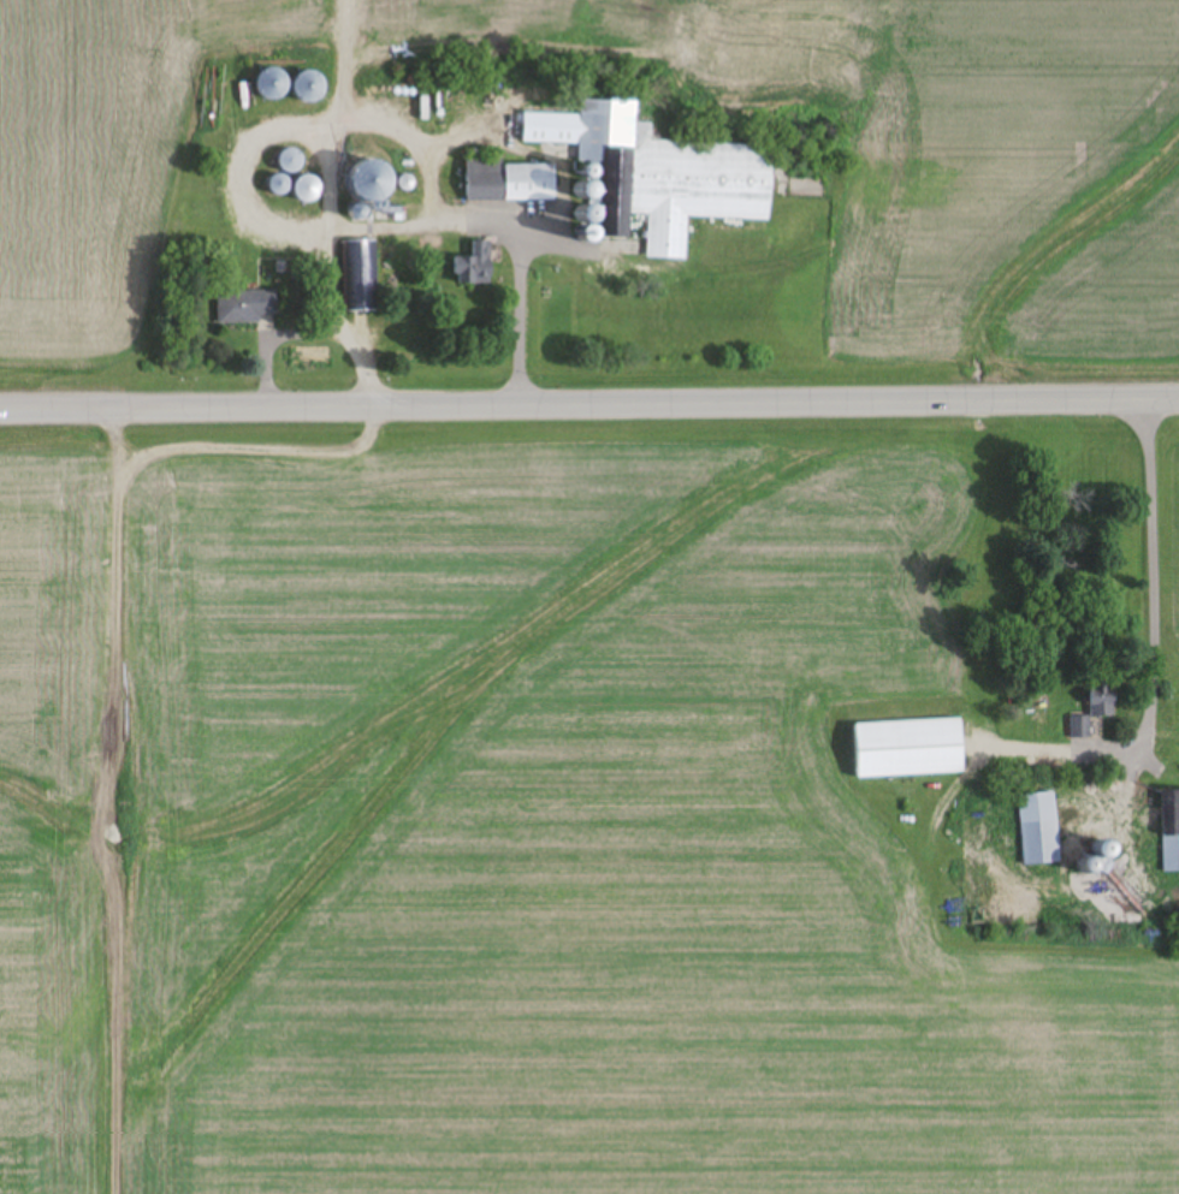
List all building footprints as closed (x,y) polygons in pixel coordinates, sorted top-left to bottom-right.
[(266,101),(284,100),(282,72),(264,73),(266,101)] [(321,99),(316,75),(297,79),(302,103),(321,99)] [(774,146),(649,142),(650,125),(633,124),(634,103),(580,101),(580,116),(551,115),(550,145),(578,146),(577,162),(602,163),(602,149),(632,149),(630,215),(648,216),(647,259),(686,261),(687,219),(771,221),(774,146)] [(283,168),(294,169),(295,155),(284,154),(283,168)] [(465,202),(555,202),(555,166),(503,166),(503,159),(465,159),(465,202)] [(354,174),(342,194),(362,207),(370,194),(389,206),(402,185),(381,172),(373,186),(354,174)] [(376,242),(341,243),(342,312),(377,311),(376,242)] [(491,284),(491,242),(471,242),(471,257),(453,257),(453,284),(491,284)] [(219,324),(262,324),(262,316),(278,316),(278,291),(219,291),(219,324)] [(1091,715),(1116,715),(1116,677),(1091,677),(1091,715)] [(1071,737),(1089,737),(1089,717),(1071,717),(1071,737)] [(966,773),(965,719),(859,722),(860,776),(966,773)] [(1164,790),(1165,872),(1178,872),(1178,790),(1164,790)] [(1062,862),(1057,792),(1020,795),(1025,865),(1062,862)]
